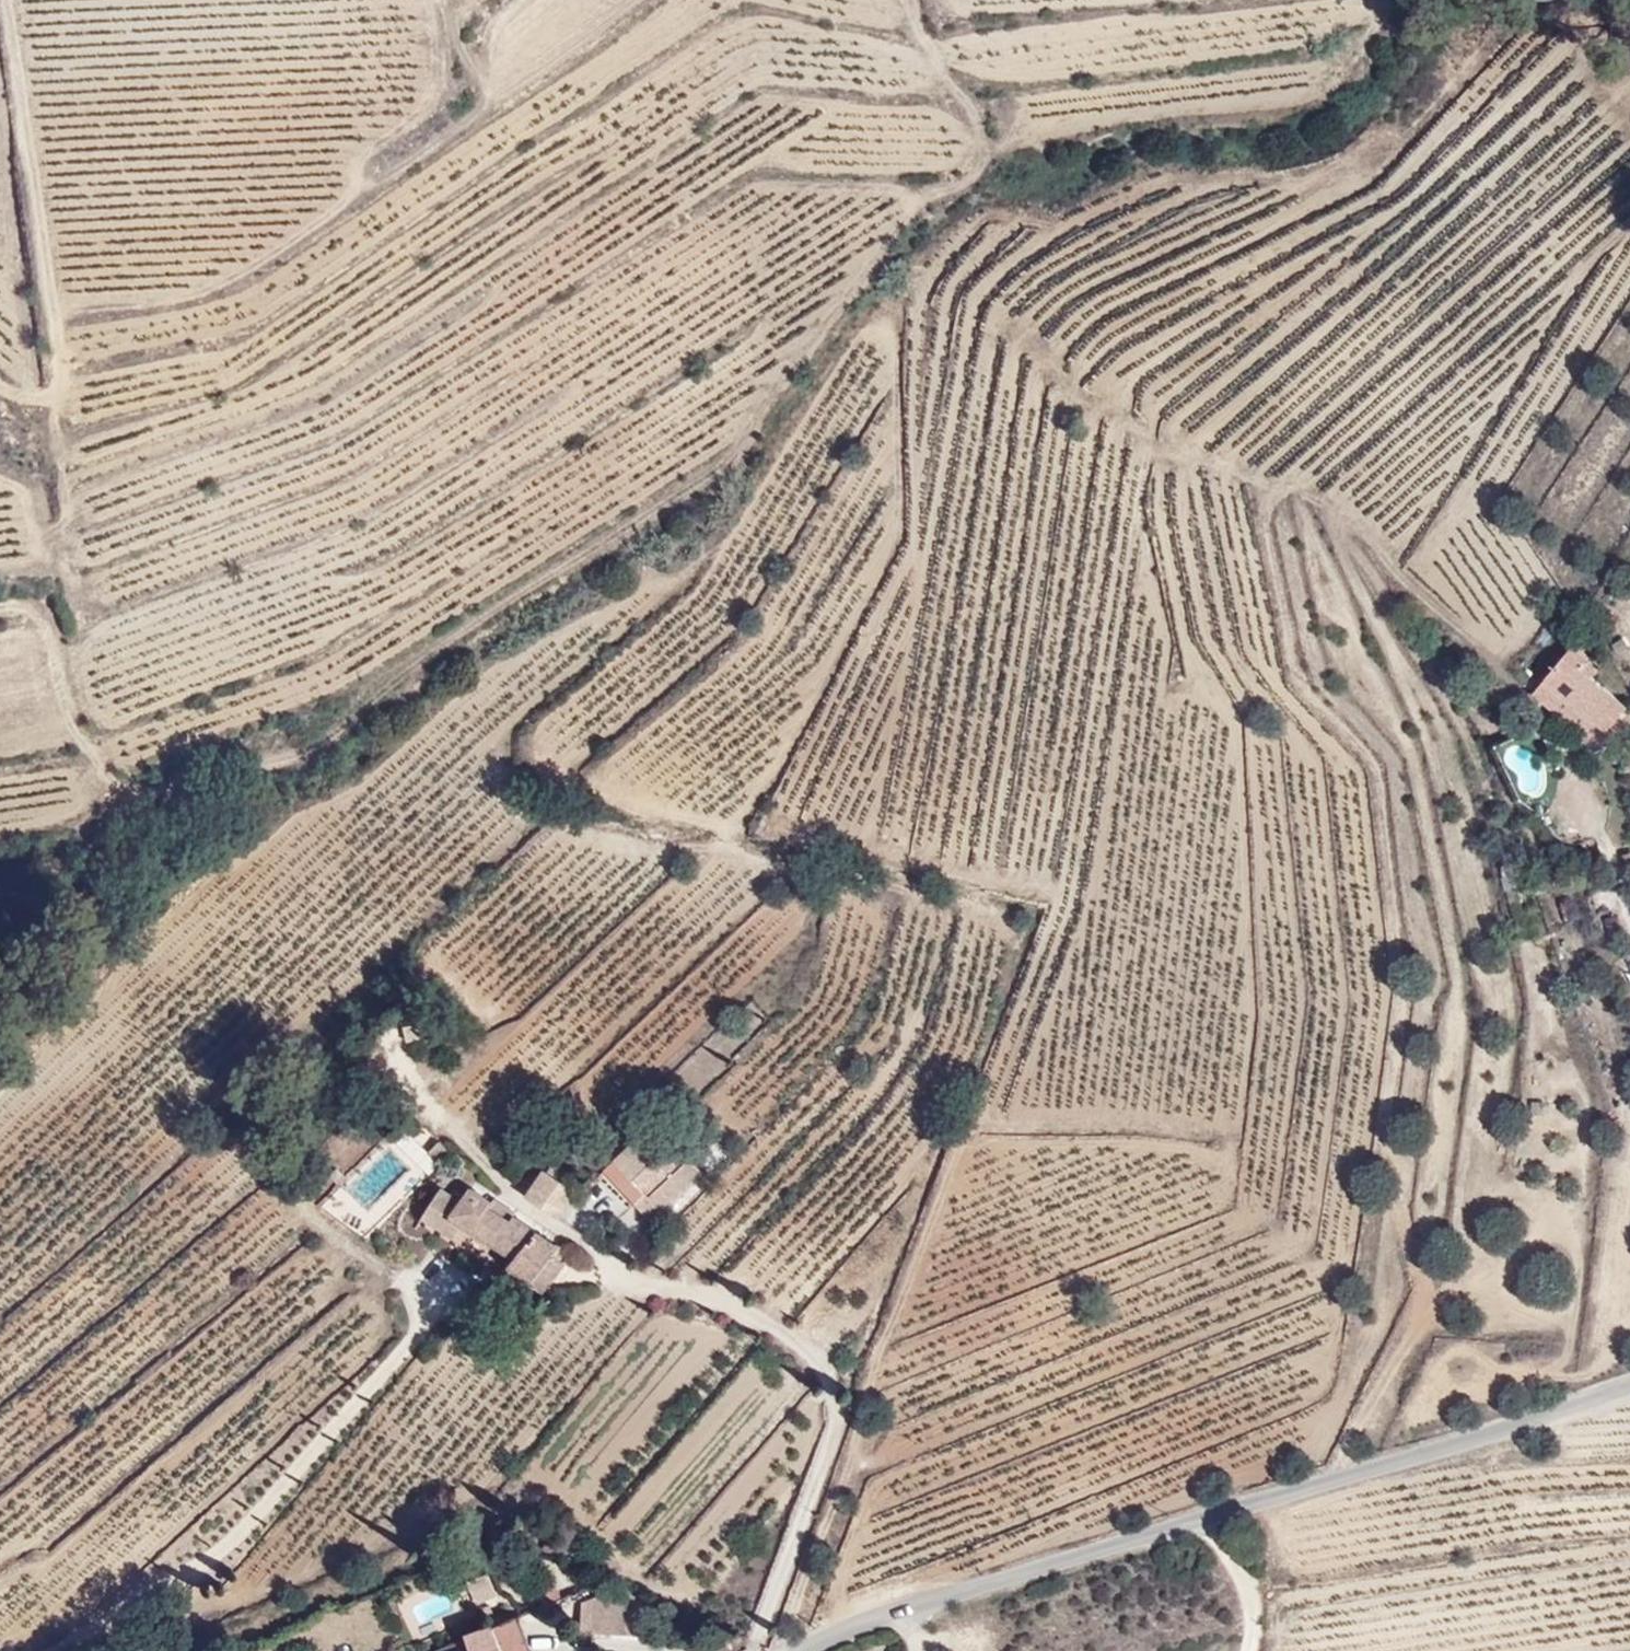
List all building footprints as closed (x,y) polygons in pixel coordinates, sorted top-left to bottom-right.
[(1629,719),(1629,687),(1580,640),(1543,680),(1612,751),(1629,719)] [(1516,801),(1547,791),(1528,735),(1497,745),(1516,801)] [(663,1128),(612,1179),(664,1231),(715,1181),(663,1128)] [(584,1196),(553,1175),(531,1207),(563,1228),(584,1196)] [(450,1194),(424,1227),(461,1255),(474,1236),(509,1262),(501,1272),(547,1306),(583,1258),(526,1215),(515,1228),(492,1211),(498,1204),(480,1190),(467,1207),(450,1194)] [(581,1602),(583,1636),(628,1633),(625,1599),(581,1602)] [(464,1650),(524,1650),(518,1616),(464,1650)]
